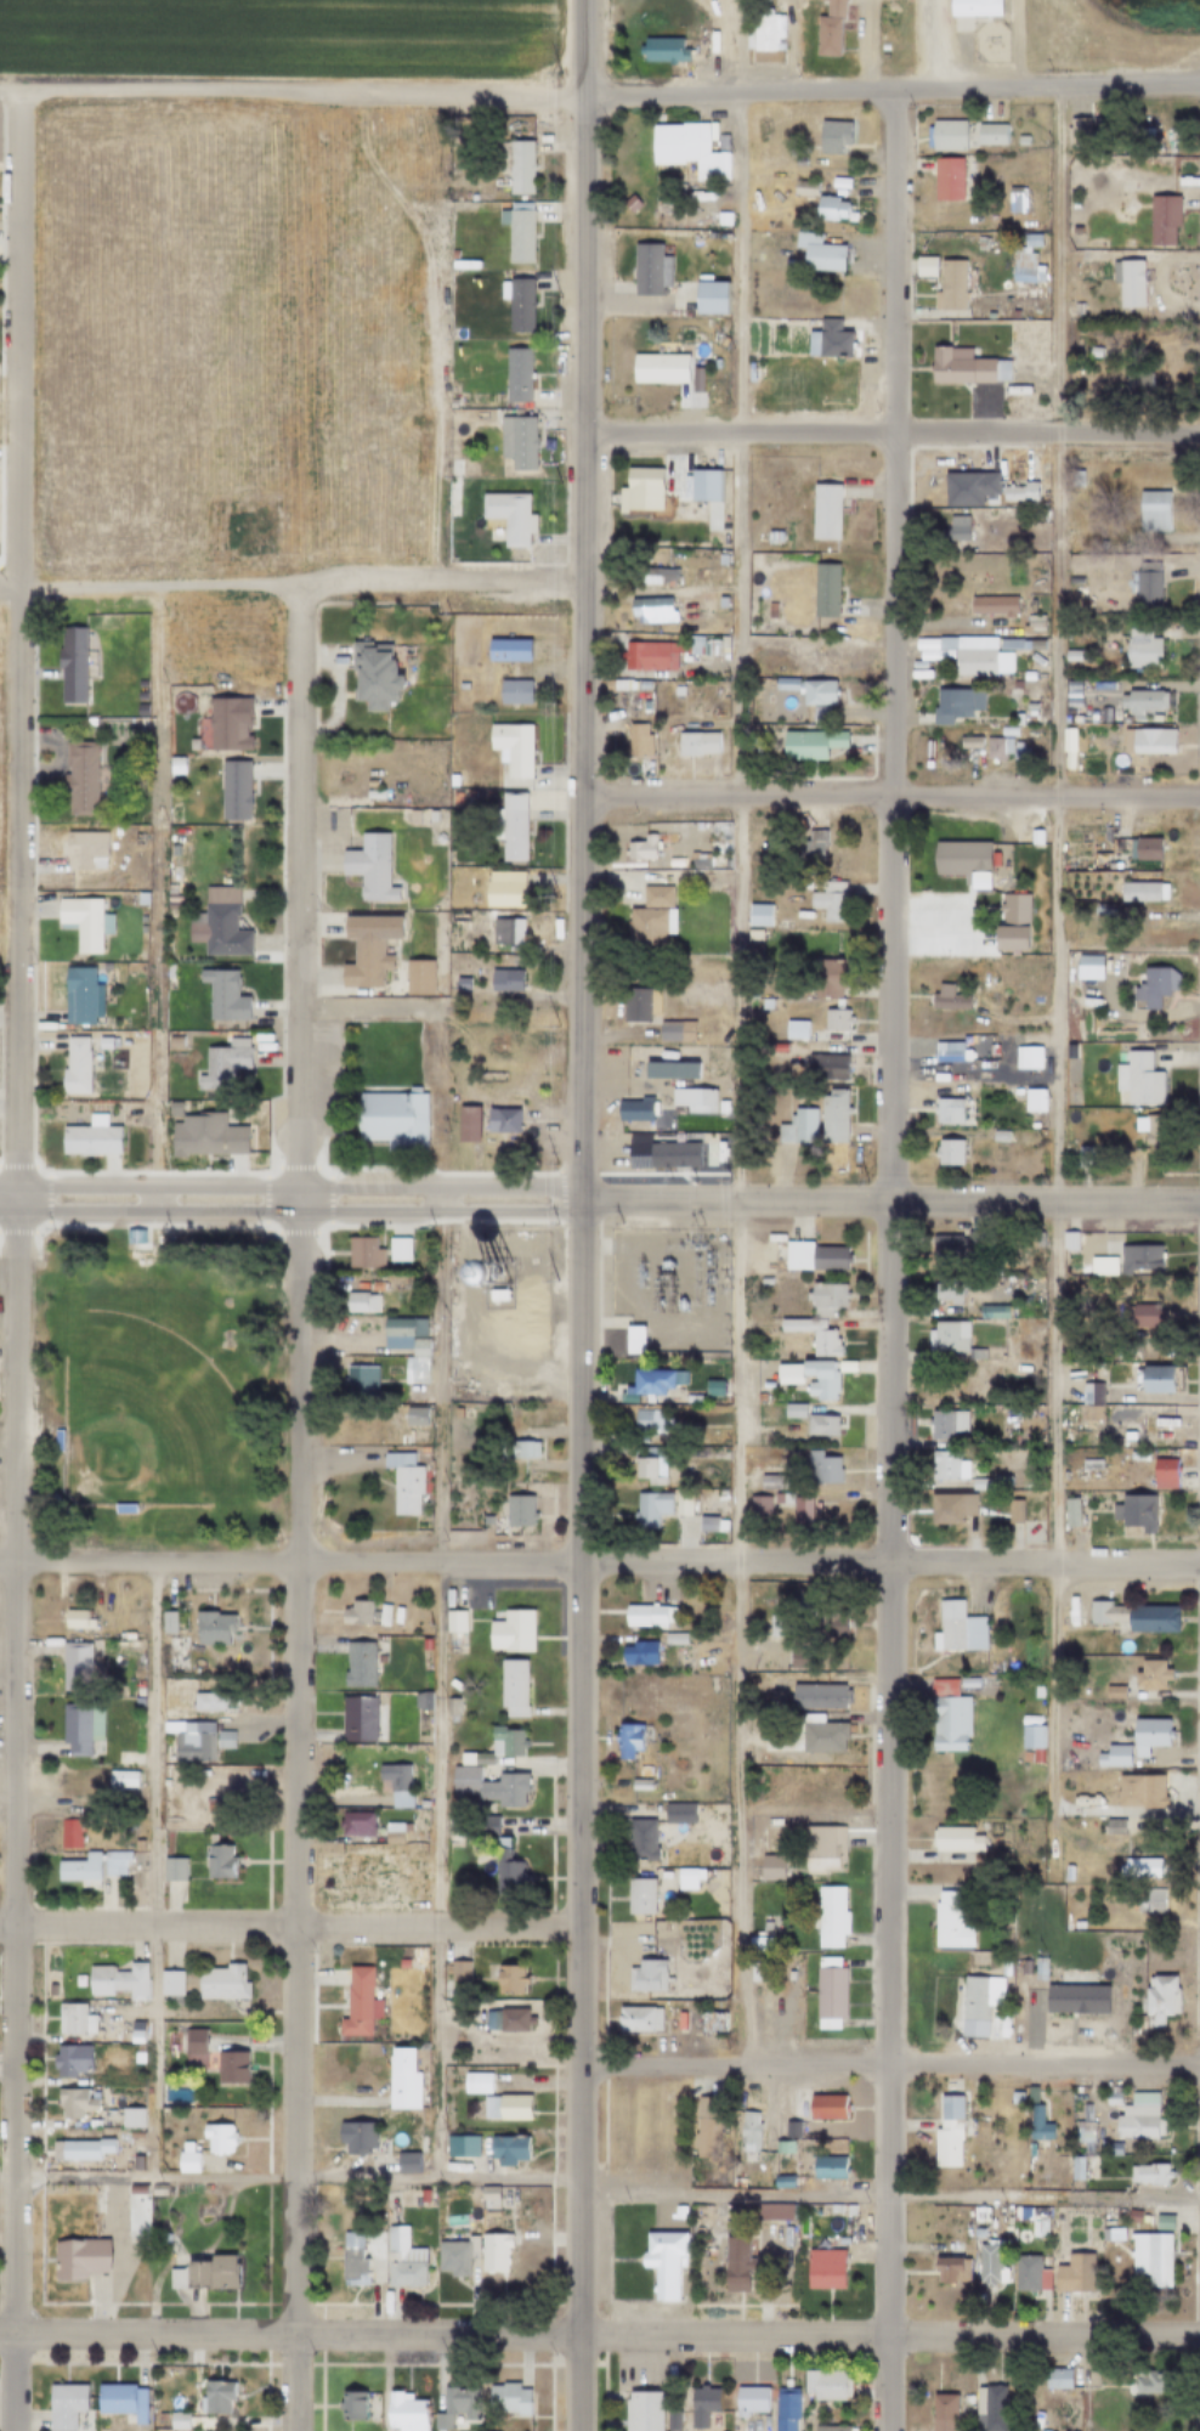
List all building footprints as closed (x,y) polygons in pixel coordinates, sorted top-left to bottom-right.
[(825,17),(826,0),(839,0),(838,18),(840,18),(837,57),(814,56),(816,16),(825,17)] [(949,17),(949,0),(1000,0),(1000,16),(949,17)] [(771,15),(777,15),(777,7),(783,7),(783,19),(783,52),(752,52),(752,50),(745,49),(745,35),(752,36),(752,15),(762,15),(762,10),(771,10),(771,15)] [(643,62),(643,55),(638,55),(638,46),(643,46),(643,38),(681,38),(681,49),(687,49),(687,61),(643,62)] [(820,138),(820,120),(849,120),(849,145),(840,145),(840,154),(817,154),(817,138),(820,138)] [(933,120),(966,120),(966,135),(966,151),(926,151),(926,128),(933,128),(933,120)] [(695,182),(695,160),(683,160),(683,166),(651,166),(651,125),(680,125),(680,123),(707,123),(708,152),(729,152),(729,181),(695,182)] [(977,145),(977,124),(1004,124),(1004,143),(977,145)] [(1017,145),(1017,136),(1028,136),(1028,143),(1017,145)] [(532,141),(532,196),(508,196),(508,142),(532,141)] [(933,159),(962,158),(962,200),(934,200),(933,159)] [(1007,187),(1024,187),(1024,211),(1008,211),(1007,187)] [(1173,225),(1173,244),(1149,245),(1149,221),(1149,197),(1178,197),(1179,225),(1173,225)] [(837,198),(837,203),(847,203),(847,219),(837,219),(837,221),(817,221),(817,198),(837,198)] [(508,225),(499,225),(499,210),(510,210),(510,202),(530,202),(530,211),(532,211),(532,264),(508,265),(508,225)] [(715,213),(730,213),(730,226),(715,226),(715,213)] [(794,232),(819,232),(819,244),(843,244),(843,272),(804,272),(804,249),(794,249),(794,232)] [(961,243),(961,233),(970,233),(970,243),(961,243)] [(1042,266),(1042,298),(1017,298),(1017,284),(1012,284),(1012,254),(1015,254),(1014,241),(1024,241),(1024,233),(1040,233),(1040,245),(1029,245),(1029,254),(1035,254),(1035,266),(1042,266)] [(987,248),(987,239),(1000,239),(1001,248),(987,248)] [(670,255),(670,287),(661,287),(661,295),(634,295),(633,244),(661,244),(661,255),(670,255)] [(915,256),(934,256),(934,277),(915,277),(915,256)] [(964,260),(964,310),(944,310),(933,310),(933,292),(939,292),(939,260),(964,260)] [(1117,260),(1143,260),(1143,307),(1117,307),(1117,260)] [(499,282),(508,282),(508,279),(532,279),(533,333),(508,333),(508,300),(499,300),(499,282)] [(695,310),(679,310),(679,303),(695,303),(695,283),(726,282),(726,313),(695,313),(695,310)] [(1096,294),(1096,282),(1114,282),(1114,293),(1096,294)] [(1072,304),(1081,304),(1081,315),(1072,315),(1072,304)] [(839,332),(850,332),(850,358),(808,358),(806,332),(820,332),(820,318),(839,318),(839,332)] [(930,383),(930,360),(933,360),(933,347),(977,347),(977,360),(992,360),(992,361),(1009,361),(1009,381),(994,381),(994,383),(930,383)] [(1087,347),(1099,347),(1099,360),(1087,360),(1087,347)] [(505,349),(530,349),(530,402),(505,402),(505,349)] [(632,383),(632,355),(686,354),(686,383),(632,383)] [(698,358),(709,358),(709,368),(698,368),(698,358)] [(1068,383),(1068,371),(1080,369),(1080,383),(1068,383)] [(511,458),(499,458),(499,417),(534,417),(534,450),(534,468),(511,468),(511,458)] [(626,486),(624,467),(661,467),(661,510),(626,510),(626,513),(619,513),(619,486),(626,486)] [(690,501),(690,469),(719,469),(719,499),(690,501)] [(995,493),(995,504),(985,504),(985,493),(980,493),(980,505),(946,507),(946,493),(945,493),(945,473),(997,473),(997,493),(995,493)] [(1036,492),(1036,501),(1003,502),(1003,485),(1024,485),(1024,481),(1036,481),(1036,492)] [(813,482),(839,482),(840,539),(813,539),(813,482)] [(1138,490),(1167,490),(1167,530),(1139,530),(1138,490)] [(503,528),(503,519),(481,519),(481,493),(527,492),(527,514),(534,514),(534,533),(527,533),(527,545),(503,545),(503,528)] [(950,539),(950,515),(969,515),(969,539),(950,539)] [(1032,526),(1032,516),(1045,516),(1045,526),(1032,526)] [(768,543),(768,531),(781,531),(781,543),(768,543)] [(717,554),(728,554),(728,566),(717,566),(717,554)] [(814,564),(838,564),(838,616),(814,617),(814,564)] [(640,582),(640,569),(677,569),(677,582),(640,582)] [(1159,572),(1159,611),(1136,611),(1136,590),(1127,590),(1127,572),(1136,572),(1159,572)] [(1069,586),(1069,575),(1082,575),(1082,586),(1069,586)] [(718,597),(726,597),(726,610),(718,610),(718,597)] [(629,598),(669,598),(669,622),(629,623),(629,598)] [(969,598),(1015,598),(1017,612),(969,612),(969,598)] [(768,617),(768,601),(776,601),(776,617),(768,617)] [(1024,615),(1040,615),(1040,626),(1040,635),(1018,635),(1018,626),(1024,626),(1024,615)] [(1156,621),(1156,634),(1148,634),(1148,621),(1156,621)] [(83,651),(91,651),(91,679),(83,679),(83,706),(56,706),(56,668),(53,668),(53,649),(56,649),(56,628),(83,628),(83,651)] [(1125,638),(1125,628),(1147,628),(1147,638),(1157,638),(1156,668),(1123,668),(1123,638),(1125,638)] [(991,649),(991,652),(1009,652),(1009,673),(991,673),(991,677),(951,675),(951,649),(935,649),(935,637),(992,638),(992,649),(991,649)] [(1018,650),(995,650),(995,639),(1018,639),(1018,650)] [(361,711),(361,702),(351,702),(351,701),(347,701),(349,689),(351,689),(351,671),(347,671),(347,640),(370,640),(370,644),(387,644),(387,660),(391,660),(391,674),(398,674),(398,689),(391,689),(391,702),(381,702),(381,711),(361,711)] [(687,640),(697,640),(697,656),(687,656),(687,640)] [(1026,649),(1026,640),(1041,640),(1041,649),(1026,649)] [(622,643),(663,643),(663,671),(622,671),(622,643)] [(916,650),(950,650),(950,660),(916,660),(916,650)] [(1062,651),(1077,651),(1077,662),(1062,662),(1062,651)] [(1021,675),(1030,675),(1030,700),(1021,700),(1021,675)] [(794,680),(799,680),(831,680),(831,706),(799,706),(799,695),(792,695),(792,691),(770,691),(770,678),(794,678),(794,680)] [(496,703),(496,680),(527,680),(526,705),(496,703)] [(634,690),(634,680),(649,680),(649,690),(634,690)] [(1009,682),(1018,682),(1018,690),(1009,690),(1009,682)] [(1081,690),(1082,682),(1104,682),(1104,690),(1081,690)] [(670,686),(680,686),(680,696),(670,696),(670,686)] [(949,718),(949,725),(929,725),(930,707),(934,707),(934,689),(968,689),(968,690),(980,690),(980,711),(968,711),(968,718),(949,718)] [(1122,707),(1116,707),(1116,696),(1122,696),(1122,690),(1157,690),(1157,692),(1164,692),(1164,708),(1157,708),(1157,711),(1137,711),(1137,719),(1127,719),(1127,711),(1122,711),(1122,707)] [(132,702),(132,691),(141,692),(141,702),(132,702)] [(243,725),(243,736),(248,736),(247,750),(238,750),(205,750),(205,699),(232,699),(247,699),(247,725),(243,725)] [(131,717),(131,705),(143,705),(143,717),(131,717)] [(1116,711),(1116,723),(1108,723),(1108,711),(1116,711)] [(1011,713),(1019,713),(1019,728),(1011,728),(1011,713)] [(1157,713),(1157,723),(1148,723),(1148,713),(1157,713)] [(81,718),(91,718),(91,728),(81,728),(81,718)] [(132,734),(132,719),(145,719),(145,734),(132,734)] [(504,764),(496,764),(496,752),(486,752),(486,724),(528,724),(528,744),(528,779),(504,779),(504,764)] [(624,751),(624,725),(644,725),(644,736),(649,736),(649,757),(644,757),(630,757),(630,758),(617,758),(617,751),(624,751)] [(1071,729),(1071,751),(1059,751),(1059,728),(1071,729)] [(1119,729),(1171,729),(1171,754),(1119,754),(1119,729)] [(843,748),(822,748),(822,761),(779,759),(779,733),(822,733),(822,734),(843,734),(843,748)] [(695,757),(674,757),(674,754),(674,734),(714,734),(714,754),(695,754),(695,757)] [(956,737),(978,737),(978,747),(956,747),(956,737)] [(185,739),(194,740),(194,748),(185,748),(185,739)] [(1009,742),(1019,742),(1019,747),(1025,747),(1025,752),(1025,762),(1012,762),(1008,762),(1008,758),(983,757),(983,739),(1009,739),(1009,742)] [(60,742),(63,742),(92,742),(92,815),(63,815),(63,792),(58,792),(58,775),(63,775),(63,769),(60,769),(60,742)] [(165,757),(181,757),(181,776),(165,776),(165,757)] [(219,761),(247,762),(247,820),(219,820),(219,761)] [(445,774),(454,774),(454,787),(445,787),(445,774)] [(363,798),(363,790),(380,790),(380,798),(363,798)] [(458,805),(449,805),(449,792),(458,792),(458,805)] [(498,861),(498,839),(489,839),(491,808),(498,808),(498,792),(522,792),(522,861),(498,861)] [(425,809),(425,825),(417,825),(417,809),(425,809)] [(406,810),(415,810),(415,824),(406,824),(406,810)] [(822,830),(822,859),(796,858),(797,841),(805,842),(805,830),(822,830)] [(62,832),(102,832),(102,870),(62,870),(62,855),(55,855),(56,842),(62,842),(62,832)] [(391,904),(378,904),(378,903),(357,903),(357,875),(338,875),(339,850),(357,850),(357,833),(385,833),(385,889),(391,889),(391,904)] [(641,833),(660,833),(660,843),(652,843),(652,860),(623,860),(623,842),(641,842),(641,833)] [(1132,858),(1126,858),(1127,839),(1132,839),(1132,837),(1157,838),(1157,861),(1132,861),(1132,858)] [(930,875),(930,842),(986,842),(986,875),(985,875),(985,889),(966,889),(966,886),(960,886),(960,875),(930,875)] [(687,859),(692,859),(692,854),(704,854),(704,864),(704,869),(687,869),(687,859)] [(165,866),(175,866),(175,883),(165,883),(165,866)] [(482,908),(482,872),(521,872),(521,908),(482,908)] [(819,893),(819,881),(842,882),(842,923),(817,923),(819,910),(806,910),(806,893),(819,893)] [(1116,882),(1155,882),(1155,883),(1165,883),(1164,900),(1155,900),(1155,901),(1116,901),(1116,882)] [(668,909),(672,909),(672,935),(660,935),(660,949),(626,949),(626,909),(639,909),(639,887),(668,887),(668,909)] [(163,904),(163,891),(179,891),(179,904),(163,904)] [(236,891),(245,891),(245,900),(236,900),(236,891)] [(121,906),(121,892),(145,892),(145,906),(121,906)] [(998,904),(998,894),(1025,894),(1025,940),(1023,940),(1023,952),(991,952),(991,926),(998,927),(998,917),(996,917),(996,904),(998,904)] [(98,954),(72,954),(72,929),(55,929),(55,898),(102,899),(102,915),(108,915),(108,935),(98,935),(98,954)] [(247,931),(247,956),(226,956),(226,955),(199,955),(199,944),(185,944),(185,923),(199,923),(199,912),(199,904),(236,904),(236,917),(232,917),(232,929),(247,931)] [(745,905),(769,905),(769,927),(745,927),(745,905)] [(349,939),(340,939),(341,917),(397,917),(397,939),(379,939),(379,955),(389,955),(389,968),(379,968),(379,986),(339,986),(339,965),(349,965),(349,939)] [(489,945),(489,918),(520,918),(520,945),(489,945)] [(745,942),(745,931),(758,931),(758,942),(745,942)] [(1074,956),(1098,956),(1098,967),(1074,967),(1074,956)] [(809,960),(838,960),(838,996),(808,996),(809,960)] [(402,994),(402,961),(430,961),(430,994),(402,994)] [(932,967),(947,968),(947,977),(932,977),(932,967)] [(58,971),(61,971),(61,968),(90,968),(90,1024),(61,1024),(61,990),(58,990),(58,971)] [(1140,968),(1165,968),(1165,995),(1140,995),(1140,968)] [(196,969),(233,969),(233,984),(233,997),(245,997),(244,1021),(233,1021),(204,1021),(204,984),(196,984),(196,969)] [(486,991),(486,969),(517,969),(517,991),(486,991)] [(935,996),(935,984),(949,984),(949,996),(967,996),(966,1008),(928,1008),(928,996),(935,996)] [(656,1016),(646,1014),(646,1023),(619,1022),(619,988),(646,988),(646,989),(656,989),(656,1016)] [(839,1010),(845,1010),(845,1031),(820,1031),(820,1010),(831,1010),(831,999),(839,999),(839,1010)] [(656,1021),(690,1022),(690,1042),(656,1042),(656,1021)] [(782,1021),(803,1021),(803,1040),(782,1040),(782,1021)] [(164,1036),(180,1036),(180,1050),(164,1050),(164,1036)] [(73,1095),(57,1095),(57,1069),(62,1069),(62,1038),(84,1038),(84,1050),(86,1050),(86,1095),(73,1095)] [(95,1038),(108,1038),(108,1051),(95,1051),(95,1038)] [(231,1070),(231,1091),(189,1091),(191,1070),(202,1070),(202,1047),(225,1047),(225,1039),(244,1039),(244,1047),(248,1047),(247,1070),(231,1070)] [(928,1042),(958,1044),(958,1064),(928,1064),(928,1042)] [(1037,1069),(1015,1069),(1015,1046),(1037,1046),(1037,1069)] [(1063,1046),(1074,1046),(1074,1059),(1063,1059),(1063,1046)] [(1160,1072),(1160,1107),(1138,1107),(1138,1106),(1123,1106),(1123,1104),(1114,1104),(1114,1092),(1111,1092),(1111,1064),(1123,1065),(1123,1051),(1149,1051),(1149,1072),(1160,1072)] [(804,1056),(843,1056),(843,1080),(804,1080),(804,1056)] [(644,1061),(696,1062),(696,1080),(644,1080),(644,1061)] [(725,1080),(724,1099),(717,1099),(717,1080),(725,1080)] [(417,1093),(424,1093),(424,1129),(424,1153),(383,1153),(383,1141),(352,1141),(352,1093),(404,1093),(404,1087),(417,1087),(417,1093)] [(94,1097),(94,1089),(103,1089),(102,1097),(94,1097)] [(1041,1113),(1020,1112),(1020,1089),(1041,1089),(1041,1113)] [(668,1090),(712,1090),(712,1114),(668,1114),(668,1090)] [(844,1144),(816,1144),(816,1090),(844,1090),(844,1144)] [(636,1098),(649,1098),(649,1102),(653,1102),(652,1116),(647,1116),(647,1121),(615,1120),(616,1101),(636,1102),(636,1098)] [(958,1114),(958,1118),(969,1118),(969,1125),(951,1125),(932,1125),(933,1098),(958,1098),(958,1099),(969,1099),(969,1114),(958,1114)] [(725,1115),(713,1115),(714,1102),(725,1102),(725,1115)] [(164,1103),(177,1103),(176,1118),(164,1116),(164,1103)] [(785,1125),(786,1116),(792,1116),(792,1108),(813,1109),(813,1116),(813,1129),(811,1143),(775,1143),(775,1125),(785,1125)] [(483,1110),(516,1110),(516,1132),(483,1132),(483,1110)] [(220,1114),(220,1124),(243,1124),(243,1153),(168,1153),(168,1124),(179,1124),(179,1116),(194,1116),(194,1113),(220,1114)] [(103,1126),(117,1126),(117,1155),(58,1154),(58,1126),(85,1126),(85,1114),(103,1114),(103,1126)] [(1140,1115),(1161,1115),(1161,1155),(1140,1155),(1140,1115)] [(649,1132),(624,1132),(624,1124),(649,1124),(649,1132)] [(987,1143),(989,1130),(1004,1130),(1004,1143),(987,1143)] [(932,1147),(934,1147),(934,1140),(960,1140),(960,1165),(934,1165),(934,1155),(932,1155),(932,1147)] [(124,1244),(124,1229),(141,1229),(141,1244),(124,1244)] [(963,1229),(986,1229),(985,1259),(963,1257),(963,1251),(933,1251),(933,1234),(963,1236),(963,1229)] [(1076,1231),(1076,1250),(1062,1250),(1062,1231),(1076,1231)] [(372,1267),(344,1267),(344,1237),(372,1238),(372,1249),(379,1249),(379,1267),(372,1267)] [(384,1238),(406,1238),(406,1261),(384,1261),(384,1238)] [(813,1246),(847,1246),(847,1254),(850,1254),(850,1261),(847,1261),(847,1270),(803,1270),(785,1270),(785,1240),(813,1240),(813,1246)] [(1131,1276),(1117,1276),(1117,1262),(1121,1262),(1121,1245),(1161,1245),(1161,1268),(1131,1267),(1131,1276)] [(500,1282),(504,1279),(505,1276),(506,1272),(505,1267),(503,1263),(499,1261),(494,1259),(489,1260),(486,1262),(482,1266),(481,1272),(482,1277),(486,1282),(491,1284),(496,1284),(500,1282)] [(660,1259),(660,1270),(672,1270),(672,1259),(660,1259)] [(938,1283),(938,1278),(966,1278),(966,1291),(961,1291),(961,1305),(928,1305),(929,1283),(938,1283)] [(369,1293),(369,1283),(380,1283),(379,1293),(369,1293)] [(844,1283),(844,1307),(836,1307),(836,1318),(811,1318),(811,1300),(803,1300),(803,1293),(813,1293),(813,1291),(813,1283),(844,1283)] [(480,1289),(508,1290),(506,1307),(479,1306),(480,1289)] [(363,1295),(375,1295),(374,1313),(357,1313),(343,1313),(343,1293),(363,1293),(363,1295)] [(685,1298),(685,1311),(675,1311),(675,1298),(685,1298)] [(1133,1306),(1133,1304),(1157,1304),(1157,1329),(1132,1329),(1132,1316),(1125,1316),(1125,1306),(1133,1306)] [(1008,1318),(979,1318),(980,1305),(1008,1305),(1008,1318)] [(421,1319),(421,1338),(407,1338),(407,1349),(380,1349),(380,1318),(407,1319),(421,1319)] [(811,1333),(779,1333),(780,1318),(826,1318),(826,1329),(836,1329),(836,1338),(838,1338),(838,1345),(840,1345),(840,1356),(838,1356),(838,1357),(831,1356),(810,1356),(811,1333)] [(957,1338),(967,1338),(967,1352),(933,1352),(933,1338),(933,1322),(957,1322),(957,1338)] [(621,1325),(628,1325),(640,1325),(640,1350),(621,1350),(621,1325)] [(425,1357),(408,1357),(408,1339),(425,1340),(425,1357)] [(401,1385),(401,1358),(424,1358),(424,1386),(401,1385)] [(834,1392),(834,1395),(834,1401),(814,1401),(814,1395),(806,1395),(806,1381),(814,1381),(814,1375),(802,1375),(802,1361),(832,1361),(832,1370),(838,1370),(838,1392),(834,1392)] [(775,1376),(771,1376),(771,1368),(775,1368),(775,1363),(799,1363),(799,1384),(775,1384),(775,1376)] [(373,1367),(373,1395),(343,1395),(343,1366),(373,1367)] [(1172,1392),(1140,1392),(1140,1367),(1172,1367),(1172,1392)] [(629,1380),(629,1369),(668,1369),(668,1370),(678,1370),(678,1403),(658,1403),(658,1395),(639,1395),(621,1395),(621,1387),(629,1387),(629,1380)] [(719,1397),(701,1397),(701,1380),(719,1380),(719,1397)] [(1081,1383),(1103,1383),(1103,1404),(1103,1420),(1076,1420),(1076,1404),(1081,1404),(1081,1383)] [(681,1396),(700,1396),(700,1406),(681,1404),(681,1396)] [(783,1403),(803,1403),(803,1418),(783,1418),(783,1403)] [(402,1408),(423,1408),(421,1426),(402,1426),(402,1408)] [(457,1418),(457,1408),(470,1408),(470,1418),(457,1418)] [(630,1425),(629,1425),(629,1409),(662,1409),(662,1425),(661,1425),(661,1435),(630,1435),(630,1425)] [(947,1431),(947,1438),(930,1438),(930,1410),(947,1410),(966,1410),(966,1431),(947,1431)] [(830,1434),(830,1438),(810,1438),(810,1434),(806,1434),(806,1415),(837,1417),(836,1434),(830,1434)] [(50,1431),(58,1431),(58,1452),(50,1452),(50,1431)] [(533,1443),(533,1460),(499,1460),(499,1442),(533,1443)] [(639,1459),(639,1447),(669,1448),(669,1462),(661,1462),(661,1476),(652,1476),(652,1480),(633,1480),(633,1459),(639,1459)] [(806,1448),(821,1448),(821,1457),(840,1457),(840,1483),(821,1483),(806,1483),(806,1448)] [(928,1451),(957,1451),(957,1460),(967,1460),(967,1481),(946,1480),(928,1480),(928,1451)] [(414,1496),(414,1516),(389,1516),(389,1471),(379,1471),(380,1453),(409,1453),(409,1466),(419,1466),(418,1496),(414,1496)] [(1153,1458),(1177,1458),(1176,1489),(1153,1488),(1153,1458)] [(1102,1474),(1102,1480),(1069,1480),(1070,1468),(1081,1468),(1081,1459),(1103,1459),(1103,1474),(1102,1474)] [(759,1474),(787,1474),(786,1488),(759,1488),(759,1474)] [(1011,1475),(1011,1486),(994,1486),(994,1475),(1011,1475)] [(970,1479),(990,1479),(990,1491),(970,1491),(970,1479)] [(660,1515),(660,1528),(630,1528),(630,1506),(633,1506),(633,1493),(669,1493),(669,1515),(660,1515)] [(774,1493),(797,1493),(797,1506),(774,1506),(774,1493)] [(930,1509),(930,1493),(975,1493),(975,1515),(960,1515),(960,1523),(929,1523),(929,1509),(930,1509)] [(1140,1525),(1122,1525),(1122,1494),(1154,1496),(1154,1520),(1155,1520),(1155,1532),(1140,1532),(1140,1525)] [(748,1496),(770,1496),(769,1513),(748,1513),(748,1496)] [(503,1526),(503,1497),(530,1497),(528,1527),(503,1526)] [(1062,1498),(1079,1499),(1079,1527),(1062,1527),(1062,1498)] [(701,1500),(701,1522),(687,1522),(687,1499),(701,1500)] [(1021,1499),(1021,1523),(1006,1523),(1006,1499),(1021,1499)] [(109,1515),(109,1505),(131,1505),(131,1515),(109,1515)] [(86,1628),(64,1628),(63,1628),(63,1617),(64,1617),(66,1596),(86,1596),(86,1617),(94,1617),(94,1628),(86,1628)] [(341,1609),(350,1609),(350,1599),(370,1600),(369,1624),(360,1624),(340,1624),(341,1609)] [(809,1599),(839,1599),(839,1634),(809,1634),(809,1599)] [(939,1624),(939,1600),(963,1600),(963,1616),(985,1616),(985,1650),(944,1650),(930,1650),(930,1632),(939,1632),(939,1624)] [(1178,1605),(1178,1633),(1127,1633),(1128,1621),(1110,1621),(1110,1623),(1088,1623),(1088,1600),(1110,1600),(1110,1605),(1128,1605),(1178,1605)] [(379,1602),(389,1604),(387,1626),(379,1626),(379,1602)] [(666,1606),(677,1606),(675,1622),(666,1622),(666,1626),(624,1626),(624,1604),(666,1604),(666,1606)] [(162,1610),(177,1611),(176,1634),(160,1634),(162,1610)] [(445,1610),(464,1611),(464,1630),(445,1630),(445,1610)] [(488,1621),(503,1621),(503,1610),(533,1610),(532,1651),(503,1651),(503,1649),(488,1649),(488,1621)] [(226,1646),(211,1646),(196,1646),(196,1611),(216,1611),(216,1615),(227,1615),(234,1615),(234,1634),(227,1634),(226,1646)] [(768,1615),(789,1615),(789,1636),(768,1636),(768,1615)] [(134,1632),(134,1639),(118,1639),(119,1630),(134,1632)] [(686,1633),(685,1644),(663,1644),(663,1633),(686,1633)] [(457,1646),(448,1645),(448,1636),(457,1636),(457,1646)] [(621,1646),(632,1646),(632,1641),(656,1641),(656,1662),(644,1662),(644,1664),(621,1664),(621,1646)] [(62,1643),(89,1643),(89,1690),(62,1690),(62,1643)] [(355,1686),(341,1686),(341,1670),(345,1672),(346,1643),(373,1643),(373,1686),(355,1686)] [(786,1668),(786,1647),(814,1647),(814,1668),(786,1668)] [(500,1660),(525,1660),(525,1706),(527,1706),(527,1717),(505,1717),(505,1707),(500,1707),(500,1660)] [(1164,1680),(1164,1689),(1140,1689),(1133,1689),(1134,1672),(1140,1672),(1140,1660),(1164,1660),(1164,1669),(1171,1669),(1171,1680),(1164,1680)] [(447,1681),(453,1675),(465,1685),(460,1692),(447,1681)] [(192,1711),(192,1692),(194,1692),(194,1681),(204,1681),(204,1692),(226,1692),(226,1711),(192,1711)] [(849,1703),(843,1703),(843,1709),(791,1709),(791,1684),(843,1684),(843,1690),(849,1690),(849,1703)] [(1034,1685),(1043,1685),(1042,1700),(1034,1698),(1034,1685)] [(1105,1685),(1125,1685),(1125,1698),(1105,1698),(1105,1685)] [(431,1691),(431,1708),(414,1708),(414,1691),(431,1691)] [(932,1729),(932,1696),(969,1696),(969,1736),(966,1736),(966,1752),(932,1752),(932,1729)] [(341,1697),(375,1697),(375,1742),(341,1742),(341,1697)] [(458,1698),(458,1718),(447,1718),(447,1698),(458,1698)] [(64,1757),(64,1745),(61,1745),(61,1703),(91,1703),(91,1734),(91,1757),(64,1757)] [(800,1714),(822,1714),(822,1723),(847,1723),(845,1740),(843,1740),(843,1754),(803,1753),(803,1740),(803,1726),(800,1726),(800,1714)] [(1020,1725),(1029,1725),(1029,1718),(1037,1718),(1037,1725),(1043,1725),(1043,1748),(1020,1748),(1020,1725)] [(1168,1719),(1167,1731),(1172,1731),(1172,1740),(1167,1739),(1167,1747),(1147,1747),(1147,1757),(1130,1757),(1130,1766),(1096,1766),(1097,1753),(1106,1753),(1106,1745),(1128,1745),(1128,1740),(1132,1740),(1132,1719),(1168,1719)] [(185,1728),(185,1742),(196,1742),(196,1731),(213,1731),(213,1764),(196,1764),(196,1763),(172,1762),(172,1742),(174,1742),(174,1735),(162,1735),(162,1722),(185,1722),(185,1728)] [(629,1753),(629,1759),(617,1758),(617,1743),(615,1743),(615,1734),(617,1734),(617,1724),(629,1723),(643,1724),(643,1753),(629,1753)] [(521,1756),(493,1756),(493,1751),(489,1751),(489,1725),(503,1725),(503,1730),(521,1730),(521,1756)] [(474,1752),(492,1752),(492,1764),(474,1764),(474,1752)] [(413,1809),(390,1809),(390,1792),(378,1792),(378,1765),(408,1765),(408,1791),(413,1791),(413,1809)] [(477,1794),(449,1794),(449,1765),(480,1766),(480,1781),(497,1781),(497,1773),(519,1773),(527,1773),(526,1791),(523,1791),(523,1808),(497,1808),(497,1799),(477,1799),(477,1794)] [(639,1765),(651,1766),(650,1776),(638,1776),(639,1765)] [(107,1770),(135,1770),(135,1802),(107,1800),(107,1770)] [(1119,1775),(1164,1775),(1164,1797),(1166,1797),(1166,1805),(1164,1805),(1162,1809),(1119,1809),(1119,1775)] [(630,1777),(650,1779),(650,1791),(630,1791),(630,1777)] [(205,1811),(205,1798),(226,1798),(226,1811),(205,1811)] [(664,1803),(696,1803),(696,1824),(664,1824),(664,1803)] [(373,1813),(373,1834),(340,1834),(340,1813),(373,1813)] [(496,1849),(496,1839),(471,1839),(471,1816),(499,1816),(498,1836),(508,1836),(508,1849),(508,1861),(519,1861),(519,1872),(523,1873),(523,1887),(519,1887),(519,1893),(494,1893),(494,1861),(496,1861),(496,1849)] [(657,1861),(641,1861),(641,1858),(628,1858),(629,1819),(653,1819),(653,1847),(658,1847),(657,1861)] [(60,1820),(80,1820),(80,1849),(60,1849),(60,1820)] [(384,1833),(384,1822),(402,1822),(402,1833),(384,1833)] [(809,1873),(799,1873),(799,1826),(844,1826),(843,1873),(821,1873),(821,1879),(809,1879),(809,1873)] [(934,1848),(930,1848),(930,1830),(934,1830),(934,1826),(972,1826),(972,1836),(983,1836),(983,1851),(961,1851),(961,1850),(934,1850),(934,1848)] [(208,1845),(208,1834),(216,1834),(216,1845),(230,1845),(230,1858),(236,1858),(236,1869),(230,1869),(230,1878),(205,1878),(205,1845),(208,1845)] [(79,1888),(79,1881),(57,1881),(57,1862),(79,1862),(79,1860),(84,1860),(84,1851),(97,1851),(97,1888),(84,1888),(79,1888)] [(130,1851),(129,1862),(123,1862),(123,1877),(101,1877),(101,1860),(101,1851),(130,1851)] [(364,1882),(357,1882),(357,1884),(339,1884),(339,1853),(357,1853),(357,1862),(364,1862),(364,1882)] [(760,1856),(782,1856),(782,1881),(760,1879),(760,1856)] [(185,1859),(183,1881),(162,1881),(163,1858),(185,1859)] [(1125,1859),(1161,1859),(1161,1878),(1125,1878),(1125,1859)] [(394,1864),(415,1864),(415,1888),(394,1888),(394,1864)] [(684,1869),(703,1869),(703,1878),(696,1878),(696,1890),(675,1890),(677,1869),(684,1869)] [(626,1878),(653,1879),(653,1915),(626,1915),(626,1878)] [(816,1912),(816,1886),(843,1886),(843,1912),(848,1912),(848,1935),(843,1935),(842,1949),(816,1949),(816,1928),(809,1928),(810,1912),(816,1912)] [(1164,1888),(1164,1912),(1137,1912),(1137,1888),(1164,1888)] [(933,1947),(933,1929),(932,1929),(933,1903),(936,1903),(936,1892),(962,1892),(962,1913),(961,1926),(973,1926),(973,1947),(933,1947)] [(748,1937),(770,1937),(769,1954),(748,1954),(748,1937)] [(816,2019),(814,2019),(814,1967),(816,1967),(816,1956),(839,1956),(839,1967),(845,1967),(845,2019),(839,2019),(839,2030),(816,2030),(816,2019)] [(1032,1957),(1046,1957),(1046,1958),(1053,1958),(1053,1968),(1046,1968),(1046,1981),(1032,1981),(1032,1957)] [(397,1960),(407,1960),(407,1968),(397,1968),(397,1960)] [(442,1960),(468,1960),(468,1983),(442,1983),(442,1960)] [(638,1968),(638,1960),(666,1960),(666,1975),(664,1975),(664,1991),(628,1991),(628,1968),(638,1968)] [(125,1992),(109,1992),(109,1997),(84,1997),(84,1967),(109,1967),(109,1972),(125,1972),(125,1963),(145,1963),(145,2001),(125,2002),(125,1992)] [(222,1964),(239,1963),(240,1975),(239,1975),(239,1983),(245,1983),(245,2000),(193,2001),(193,1983),(194,1983),(194,1968),(222,1968),(222,1964)] [(712,1964),(728,1966),(728,1985),(712,1985),(712,1964)] [(381,2019),(370,2019),(370,2041),(358,2041),(339,2041),(339,2019),(345,2019),(346,1988),(349,1988),(349,1966),(370,1966),(370,2000),(381,2000),(381,2019)] [(527,1985),(522,1985),(522,1994),(497,1994),(497,1966),(522,1966),(522,1977),(528,1977),(527,1985)] [(177,2003),(164,2003),(164,1997),(157,1997),(157,1972),(179,1972),(179,1997),(177,1997),(177,2003)] [(1003,1978),(1003,2006),(989,2006),(987,2023),(963,2023),(963,1975),(989,1975),(989,1978),(1003,1978)] [(1151,1979),(1151,1975),(1176,1975),(1176,1988),(1179,1988),(1178,2016),(1165,2016),(1165,2030),(1148,2030),(1148,2016),(1143,2016),(1144,1986),(1147,1988),(1147,1979),(1151,1979)] [(1055,1979),(1075,1979),(1080,1979),(1080,2011),(1075,2011),(1075,2026),(1055,2025),(1055,1979)] [(92,2016),(92,2035),(80,2035),(80,2036),(55,2036),(55,2005),(80,2005),(80,2016),(92,2016)] [(617,2007),(652,2007),(661,2007),(661,2030),(652,2030),(652,2033),(617,2033),(617,2007)] [(534,2024),(527,2024),(527,2030),(485,2030),(485,2008),(527,2008),(527,2018),(534,2018),(534,2024)] [(674,2012),(687,2012),(687,2030),(674,2030),(674,2012)] [(703,2012),(724,2012),(724,2031),(703,2031),(703,2012)] [(202,2030),(202,2054),(188,2054),(181,2054),(181,2041),(185,2041),(185,2030),(202,2030)] [(52,2056),(52,2046),(87,2046),(87,2077),(52,2077),(52,2069),(50,2069),(49,2056),(52,2056)] [(413,2071),(419,2071),(419,2109),(387,2109),(387,2103),(387,2056),(390,2056),(390,2048),(413,2048),(413,2071)] [(215,2053),(243,2053),(243,2085),(215,2085),(215,2053)] [(141,2071),(130,2071),(130,2054),(140,2054),(141,2071)] [(183,2067),(183,2056),(202,2056),(202,2067),(183,2067)] [(366,2063),(384,2064),(384,2073),(366,2073),(366,2063)] [(463,2073),(491,2073),(491,2093),(463,2093),(463,2073)] [(1102,2105),(1102,2094),(1106,2094),(1106,2088),(1117,2088),(1117,2099),(1116,2099),(1116,2105),(1102,2105)] [(52,2090),(61,2090),(83,2090),(83,2101),(94,2101),(95,2113),(83,2113),(83,2119),(57,2120),(57,2103),(53,2103),(52,2090)] [(1007,2092),(1019,2093),(1019,2104),(1007,2104),(1007,2092)] [(1154,2120),(1160,2120),(1160,2137),(1154,2137),(1154,2141),(1127,2139),(1119,2139),(1114,2139),(1114,2135),(1111,2135),(1111,2118),(1119,2118),(1119,2107),(1127,2107),(1127,2093),(1154,2093),(1154,2120)] [(482,2096),(498,2097),(498,2094),(530,2096),(530,2120),(498,2120),(498,2116),(482,2116),(482,2096)] [(842,2096),(842,2120),(806,2120),(808,2096),(842,2096)] [(956,2142),(956,2169),(929,2169),(929,2130),(935,2130),(935,2097),(960,2097),(960,2142),(956,2142)] [(694,2131),(690,2131),(690,2098),(694,2098),(715,2098),(715,2159),(694,2159),(694,2148),(689,2148),(689,2135),(694,2135),(694,2131)] [(1038,2107),(1038,2125),(1049,2125),(1049,2141),(1031,2139),(1031,2133),(1025,2132),(1025,2105),(1038,2107)] [(117,2109),(140,2108),(140,2130),(117,2130),(117,2109)] [(738,2113),(755,2113),(755,2155),(753,2155),(753,2163),(741,2163),(741,2155),(738,2155),(738,2113)] [(781,2138),(781,2121),(792,2121),(792,2138),(781,2138)] [(345,2153),(345,2142),(338,2142),(338,2122),(375,2122),(375,2142),(374,2142),(374,2148),(367,2148),(366,2154),(345,2153)] [(1091,2122),(1091,2143),(1070,2143),(1071,2122),(1091,2122)] [(228,2135),(228,2156),(204,2156),(204,2139),(199,2139),(199,2125),(228,2125),(228,2135)] [(497,2165),(497,2158),(481,2158),(481,2136),(526,2136),(526,2153),(526,2160),(513,2160),(513,2165),(497,2165)] [(57,2142),(94,2142),(94,2139),(109,2139),(109,2154),(95,2154),(96,2161),(57,2161),(57,2142)] [(1092,2149),(1096,2149),(1096,2142),(1102,2142),(1100,2156),(1098,2156),(1096,2156),(1092,2156),(1092,2149)] [(174,2175),(174,2154),(177,2154),(177,2143),(188,2143),(188,2154),(193,2154),(194,2175),(174,2175)] [(449,2143),(471,2143),(471,2159),(470,2159),(470,2172),(451,2172),(451,2158),(448,2158),(449,2143)] [(1103,2156),(1103,2143),(1119,2143),(1119,2156),(1103,2156)] [(397,2153),(418,2153),(418,2173),(397,2173),(397,2153)] [(810,2180),(810,2158),(842,2158),(842,2180),(810,2180)] [(1068,2158),(1080,2158),(1080,2182),(1068,2182),(1068,2158)] [(1145,2167),(1145,2165),(1164,2165),(1164,2172),(1167,2172),(1167,2180),(1164,2180),(1164,2187),(1145,2187),(1145,2183),(1126,2183),(1126,2167),(1145,2167)] [(770,2189),(770,2176),(789,2176),(789,2189),(770,2189)] [(147,2198),(147,2186),(162,2186),(162,2197),(147,2198)] [(125,2194),(125,2187),(142,2187),(143,2211),(142,2211),(142,2240),(120,2240),(120,2194),(125,2194)] [(476,2187),(496,2188),(496,2211),(476,2210),(476,2187)] [(752,2205),(788,2206),(788,2222),(752,2221),(752,2205)] [(843,2205),(851,2206),(851,2218),(843,2217),(843,2205)] [(670,2207),(681,2207),(681,2221),(670,2221),(670,2207)] [(1113,2209),(1113,2220),(1098,2220),(1098,2209),(1113,2209)] [(1030,2214),(1043,2214),(1043,2239),(1029,2239),(1029,2228),(1020,2228),(1020,2210),(1030,2210),(1030,2214)] [(969,2211),(981,2211),(981,2239),(969,2239),(969,2211)] [(1125,2211),(1136,2211),(1136,2224),(1125,2224),(1125,2211)] [(1151,2216),(1170,2216),(1170,2232),(1151,2232),(1151,2216)] [(383,2228),(404,2228),(404,2250),(421,2250),(421,2289),(400,2288),(383,2288),(383,2228)] [(1120,2241),(1098,2241),(1098,2231),(1120,2231),(1120,2241)] [(339,2233),(353,2233),(378,2233),(378,2261),(362,2261),(362,2274),(366,2274),(366,2288),(356,2288),(338,2288),(339,2233)] [(641,2233),(684,2233),(684,2260),(681,2258),(681,2269),(674,2268),(674,2305),(650,2305),(650,2269),(638,2269),(638,2254),(641,2254),(641,2233)] [(1167,2234),(1166,2289),(1128,2289),(1128,2234),(1167,2234)] [(479,2235),(503,2235),(503,2274),(477,2273),(479,2235)] [(465,2260),(465,2273),(465,2279),(447,2279),(447,2273),(434,2273),(434,2243),(464,2243),(464,2237),(474,2237),(474,2260),(465,2260)] [(745,2273),(745,2288),(721,2286),(721,2238),(745,2239),(745,2260),(752,2260),(752,2273),(745,2273)] [(81,2273),(81,2282),(50,2282),(50,2244),(77,2243),(77,2240),(104,2240),(104,2273),(81,2273)] [(994,2268),(1003,2268),(1003,2285),(990,2285),(990,2286),(990,2290),(989,2290),(989,2293),(981,2293),(981,2290),(980,2290),(980,2286),(978,2286),(978,2284),(974,2284),(975,2245),(984,2245),(984,2241),(994,2241),(994,2252),(994,2268)] [(941,2243),(958,2243),(958,2254),(941,2254),(941,2243)] [(804,2251),(839,2251),(839,2291),(804,2290),(804,2251)] [(1064,2267),(1064,2255),(1089,2255),(1089,2293),(1063,2293),(1047,2293),(1048,2267),(1064,2267)] [(164,2269),(182,2269),(182,2263),(206,2263),(206,2257),(230,2257),(230,2263),(233,2263),(233,2290),(182,2290),(164,2290),(164,2269)] [(1046,2271),(1046,2293),(1036,2293),(1011,2293),(1011,2257),(1037,2257),(1037,2271),(1046,2271)] [(934,2273),(929,2273),(929,2260),(934,2261),(934,2260),(966,2260),(966,2283),(934,2283),(934,2273)] [(1068,2390),(1040,2390),(1040,2369),(1068,2369),(1068,2390)] [(847,2387),(847,2402),(809,2402),(809,2396),(799,2396),(799,2371),(847,2371),(847,2387)] [(1128,2396),(1128,2375),(1166,2375),(1166,2396),(1128,2396)] [(230,2402),(225,2402),(225,2415),(199,2415),(199,2382),(225,2382),(225,2384),(230,2384),(230,2402)] [(486,2387),(497,2387),(497,2385),(514,2385),(514,2388),(515,2388),(515,2391),(527,2391),(527,2420),(506,2420),(508,2416),(497,2416),(497,2409),(485,2409),(486,2387)] [(70,2412),(70,2430),(45,2430),(45,2386),(56,2386),(83,2386),(83,2412),(70,2412)] [(130,2390),(141,2390),(141,2426),(129,2426),(129,2415),(94,2415),(94,2386),(130,2386),(130,2390)] [(1001,2386),(1001,2430),(980,2430),(969,2430),(969,2415),(980,2415),(980,2386),(1001,2386)] [(459,2415),(453,2415),(453,2416),(449,2416),(449,2430),(430,2430),(430,2414),(440,2414),(440,2388),(453,2388),(453,2395),(460,2395),(460,2388),(474,2388),(474,2405),(470,2405),(469,2415),(468,2415),(468,2419),(459,2419),(459,2415)] [(732,2388),(764,2388),(764,2413),(743,2413),(743,2420),(731,2420),(731,2408),(732,2388)] [(791,2420),(791,2430),(771,2430),(771,2390),(791,2390),(791,2395),(796,2396),(796,2420),(791,2420)] [(686,2429),(686,2409),(687,2409),(687,2391),(713,2391),(713,2413),(704,2413),(703,2429),(686,2429)] [(421,2402),(421,2430),(394,2430),(384,2430),(384,2408),(384,2392),(398,2392),(398,2395),(407,2395),(407,2402),(421,2402)] [(657,2416),(657,2430),(620,2430),(621,2401),(624,2401),(624,2392),(655,2392),(653,2416),(657,2416)] [(343,2420),(336,2420),(336,2393),(343,2393),(360,2393),(360,2422),(343,2422),(343,2420)] [(951,2396),(951,2430),(929,2430),(929,2396),(951,2396)] [(165,2398),(180,2398),(180,2409),(165,2409),(165,2398)] [(185,2414),(185,2430),(166,2430),(166,2414),(185,2414)] [(664,2429),(664,2416),(678,2416),(678,2429),(664,2429)]
